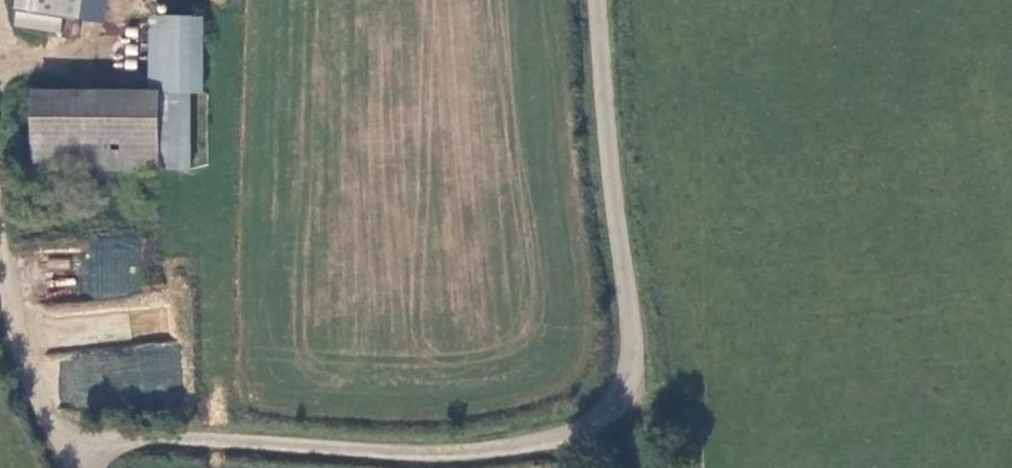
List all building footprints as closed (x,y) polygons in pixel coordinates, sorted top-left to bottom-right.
[(13,10),(15,10),(30,12),(79,19),(82,0),(14,0),(13,10)] [(79,19),(104,23),(107,0),(82,0),(79,19)] [(15,10),(12,27),(61,34),(63,18),(30,12),(15,10)] [(192,92),(203,93),(205,17),(149,15),(148,89),(158,92),(192,92)] [(148,89),(28,89),(28,170),(157,169),(158,92),(148,89)] [(192,92),(158,92),(157,169),(192,170),(192,92)]
